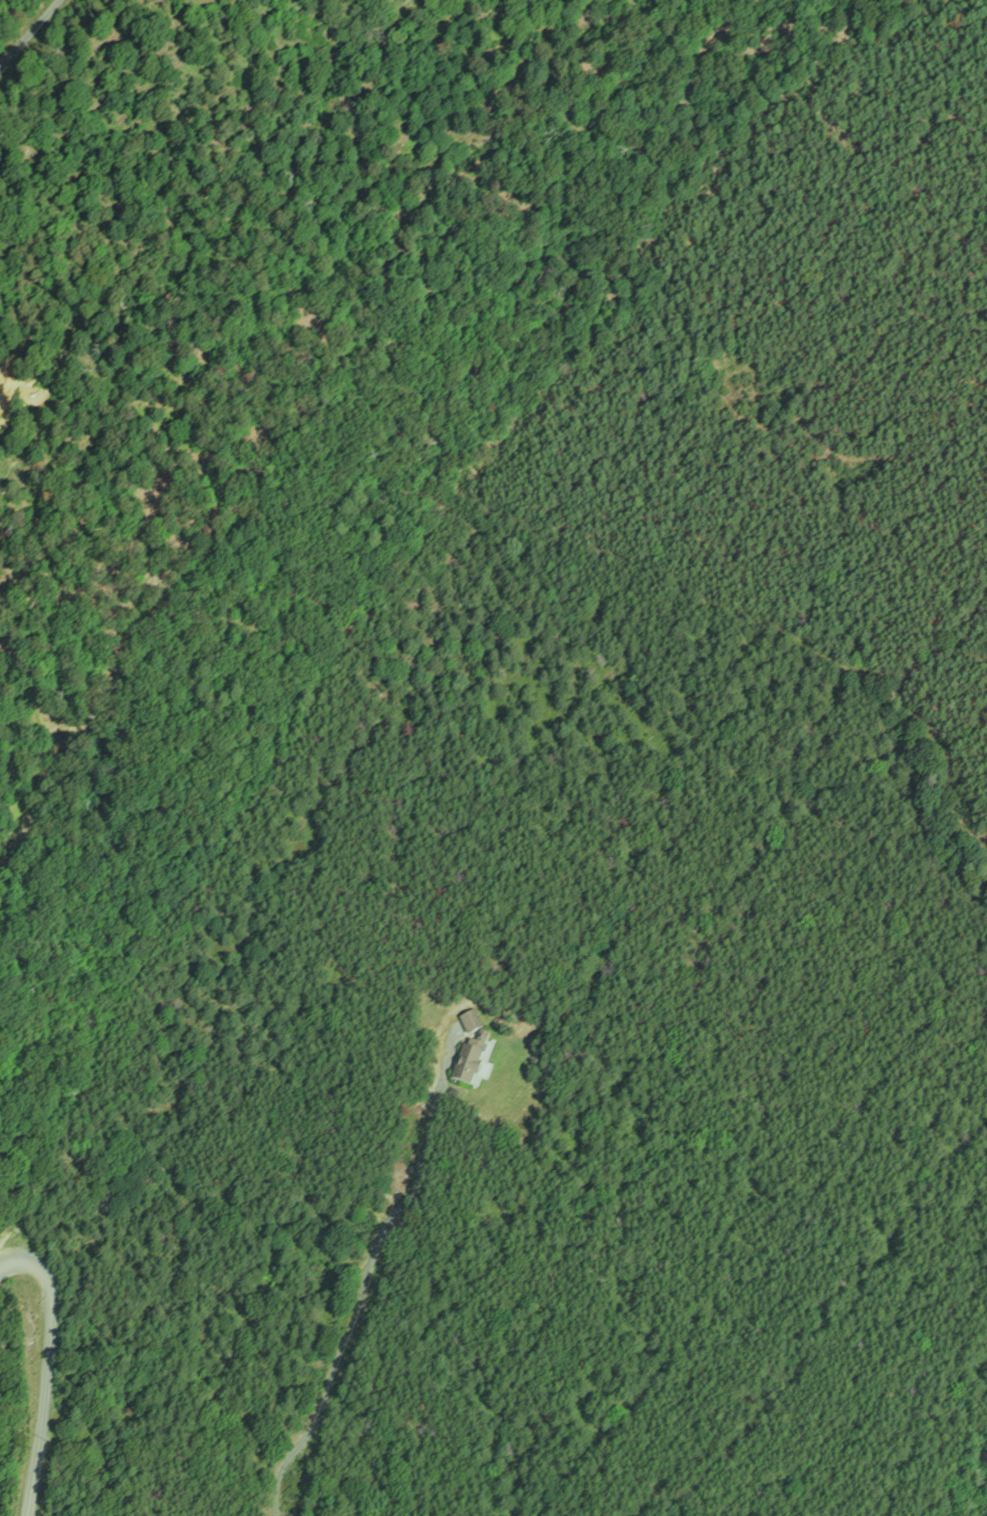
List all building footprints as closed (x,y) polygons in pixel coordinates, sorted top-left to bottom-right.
[(486,1030),(479,1010),(463,1016),(470,1036),(486,1030)] [(483,1088),(493,1052),(465,1044),(455,1081),(483,1088)]
